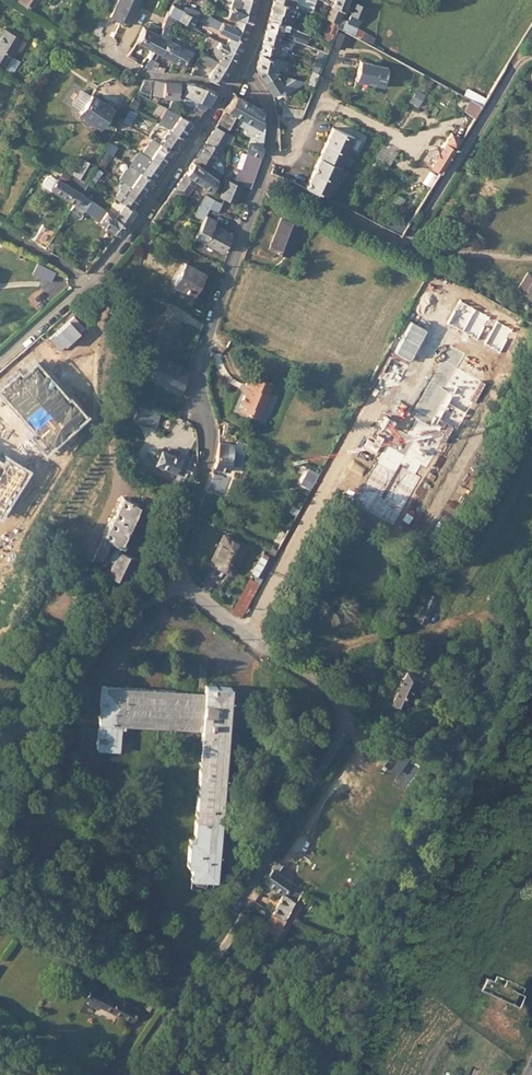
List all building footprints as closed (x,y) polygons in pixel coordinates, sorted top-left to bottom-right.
[(18,0),(34,10),(40,0),(18,0)] [(111,15),(130,25),(140,0),(118,0),(111,15)] [(256,4),(244,0),(233,0),(231,6),(254,14),(254,11),(256,4)] [(295,6),(274,0),(272,7),(269,19),(288,26),(289,22),(291,23),(295,6)] [(348,0),(335,0),(334,5),(344,11),(348,0)] [(173,17),(191,26),(197,17),(200,19),(203,14),(203,13),(184,3),(182,9),(171,3),(166,13),(173,17)] [(357,27),(365,8),(355,3),(348,21),(347,23),(357,27)] [(342,18),(344,11),(334,5),(327,19),(331,21),(338,24),(340,25),(342,18)] [(238,20),(250,25),(253,26),(254,14),(231,6),(227,16),(238,20)] [(166,13),(164,22),(169,25),(173,17),(166,13)] [(203,14),(200,19),(219,29),(222,22),(203,14)] [(348,21),(342,18),(340,25),(339,27),(344,30),(347,23),(348,21)] [(288,26),(269,19),(268,23),(266,29),(281,35),(283,29),(287,31),(288,29),(289,27),(288,26)] [(236,25),(249,29),(250,25),(238,20),(236,25)] [(231,36),(243,43),(249,29),(236,25),(235,26),(223,21),(222,22),(219,29),(231,36)] [(324,42),(331,44),(338,24),(331,21),(324,42)] [(347,23),(344,30),(354,35),(357,27),(347,23)] [(136,41),(150,48),(155,33),(144,27),(136,41)] [(163,29),(158,34),(168,40),(171,34),(163,29)] [(265,35),(263,41),(284,50),(288,39),(289,38),(281,35),(266,29),(265,35)] [(5,30),(0,38),(0,66),(4,68),(22,39),(5,30)] [(334,43),(345,48),(350,35),(339,31),(334,43)] [(212,37),(226,45),(229,40),(215,32),(212,37)] [(155,33),(150,48),(158,53),(161,54),(168,40),(158,34),(155,33)] [(168,40),(161,54),(173,60),(182,42),(183,41),(171,34),(168,40)] [(211,57),(229,68),(238,52),(226,45),(212,37),(208,35),(207,38),(212,41),(208,46),(211,48),(212,47),(216,49),(211,57)] [(229,40),(241,47),(243,43),(231,36),(229,40)] [(226,45),(238,52),(241,47),(229,40),(226,45)] [(262,47),(261,52),(281,59),(284,50),(263,41),(262,47)] [(182,42),(173,60),(186,67),(193,53),(200,57),(202,53),(182,42)] [(327,54),(328,54),(332,44),(331,44),(324,42),(322,48),(311,44),(310,47),(322,52),(327,54)] [(278,68),(282,70),(284,61),(281,59),(261,52),(259,58),(258,65),(258,67),(276,74),(278,68)] [(317,63),(323,65),(327,54),(322,52),(317,63)] [(207,78),(220,84),(229,68),(211,57),(202,53),(200,57),(198,59),(213,69),(207,78)] [(150,57),(144,66),(149,69),(154,60),(150,57)] [(357,80),(368,82),(373,63),(362,61),(357,80)] [(373,63),(368,82),(385,86),(389,67),(373,63)] [(260,75),(265,81),(276,74),(258,67),(258,69),(260,75)] [(265,81),(274,95),(285,88),(289,94),(305,82),(285,74),(282,70),(278,68),(276,74),(265,81)] [(309,84),(314,86),(319,74),(314,72),(309,84)] [(147,92),(152,80),(144,79),(144,80),(139,89),(147,92)] [(180,97),(185,83),(155,80),(152,94),(180,98),(180,97)] [(198,97),(205,87),(195,84),(185,83),(180,97),(185,98),(185,95),(198,97)] [(205,108),(216,91),(205,87),(198,97),(188,113),(185,118),(191,121),(197,124),(206,109),(205,108)] [(418,90),(411,101),(420,106),(427,95),(418,90)] [(71,105),(73,106),(80,111),(89,98),(79,93),(71,105)] [(111,108),(90,95),(89,98),(80,111),(78,114),(80,115),(83,117),(98,127),(111,108)] [(235,95),(218,123),(228,129),(237,115),(261,128),(261,120),(262,114),(263,110),(235,95)] [(477,117),(483,106),(472,99),(465,110),(477,117)] [(285,106),(283,114),(286,115),(303,119),(306,111),(285,106)] [(174,112),(185,118),(188,113),(176,107),(174,112)] [(180,137),(191,121),(185,118),(174,112),(167,109),(157,124),(161,125),(163,127),(180,137)] [(137,114),(130,110),(124,119),(132,124),(137,114)] [(130,126),(122,121),(113,136),(121,141),(130,126)] [(157,136),(163,127),(161,125),(155,134),(157,136)] [(170,151),(180,137),(163,127),(157,136),(155,134),(151,139),(154,141),(170,151)] [(217,150),(219,151),(219,150),(220,150),(225,142),(229,134),(216,127),(214,130),(225,137),(217,150)] [(306,187),(327,198),(355,138),(334,128),(306,187)] [(436,154),(432,161),(443,168),(465,136),(454,129),(448,139),(447,139),(442,146),(440,145),(439,145),(437,146),(436,147),(435,148),(435,151),(435,152),(435,153),(436,154)] [(206,144),(217,150),(225,137),(214,130),(210,136),(206,144)] [(225,142),(230,144),(235,137),(229,134),(225,142)] [(160,165),(170,151),(154,141),(144,155),(160,165)] [(249,152),(260,156),(263,147),(250,142),(247,152),(249,152)] [(224,174),(225,175),(226,168),(217,155),(219,151),(217,150),(206,144),(202,149),(198,156),(203,160),(224,174)] [(96,164),(103,169),(112,155),(104,150),(96,164)] [(134,168),(151,179),(160,165),(144,155),(139,152),(130,166),(134,168)] [(248,174),(256,177),(261,160),(260,156),(249,152),(246,161),(252,163),(248,174)] [(74,173),(87,180),(88,179),(89,178),(95,166),(82,158),(74,173)] [(212,192),(224,174),(203,160),(199,164),(194,162),(190,167),(186,173),(212,192)] [(432,161),(430,164),(441,172),(443,168),(432,161)] [(88,179),(94,183),(101,172),(96,168),(89,178),(88,179)] [(125,183),(140,194),(151,179),(134,168),(129,176),(123,173),(119,179),(125,183)] [(243,185),(251,189),(256,177),(248,174),(243,172),(240,180),(244,181),(243,185)] [(196,183),(184,175),(178,184),(173,192),(185,200),(196,183)] [(49,191),(51,188),(57,180),(51,176),(46,177),(43,183),(43,187),(49,191)] [(51,188),(74,203),(81,192),(87,181),(76,176),(70,187),(57,179),(57,180),(51,188)] [(219,197),(236,204),(243,185),(227,179),(219,197)] [(124,204),(130,208),(140,194),(125,183),(115,198),(124,204)] [(74,203),(73,205),(81,211),(83,209),(118,235),(126,226),(115,217),(81,192),(74,203)] [(207,210),(208,210),(211,200),(206,198),(202,208),(207,210)] [(227,207),(214,202),(211,210),(224,214),(227,207)] [(115,217),(126,226),(136,212),(130,208),(124,204),(115,217)] [(81,211),(73,205),(68,211),(77,217),(79,217),(81,214),(81,211)] [(298,223),(278,216),(269,248),(289,254),(298,223)] [(212,223),(203,220),(196,242),(224,252),(230,236),(211,228),(212,223)] [(44,249),(53,234),(40,226),(30,241),(44,249)] [(203,273),(183,261),(171,284),(193,295),(203,273)] [(54,271),(43,264),(39,270),(50,278),(54,271)] [(168,318),(153,349),(165,355),(171,343),(177,346),(181,337),(176,334),(180,324),(168,318)] [(431,358),(394,336),(386,351),(422,372),(424,369),(427,364),(434,369),(436,377),(441,375),(438,364),(430,359),(431,358)] [(517,354),(506,348),(486,381),(497,388),(517,354)] [(149,380),(182,394),(189,371),(167,361),(159,357),(149,380)] [(44,451),(46,450),(58,439),(64,433),(70,428),(84,416),(82,414),(71,402),(69,399),(68,400),(67,400),(59,390),(55,386),(47,377),(35,363),(20,376),(17,372),(0,387),(0,390),(9,400),(10,401),(22,414),(27,420),(23,423),(31,432),(30,434),(44,451)] [(444,386),(441,375),(436,377),(434,369),(427,364),(424,369),(429,371),(435,395),(440,394),(438,388),(444,386)] [(47,377),(55,386),(59,383),(51,374),(47,377)] [(273,382),(251,374),(247,385),(249,386),(243,401),(246,402),(243,411),(263,418),(272,393),(270,392),(273,382)] [(463,387),(481,383),(479,378),(462,383),(463,387)] [(444,388),(444,386),(438,388),(440,394),(435,395),(416,400),(405,403),(403,403),(404,406),(406,417),(395,419),(393,420),(394,421),(386,423),(381,432),(389,436),(399,433),(401,430),(404,431),(408,450),(411,450),(414,462),(447,479),(463,487),(464,484),(463,483),(452,440),(482,433),(477,413),(490,410),(483,382),(481,383),(463,387),(462,383),(444,388)] [(59,390),(67,400),(71,397),(62,387),(59,390)] [(0,390),(0,397),(5,404),(9,400),(0,390)] [(71,402),(82,414),(86,411),(75,399),(71,402)] [(22,414),(10,401),(6,405),(18,418),(22,414)] [(160,412),(139,406),(134,420),(156,427),(160,412)] [(404,406),(395,419),(406,417),(404,406)] [(70,428),(64,433),(67,437),(73,432),(70,428)] [(58,439),(46,450),(49,454),(61,443),(58,439)] [(221,443),(216,469),(230,472),(235,446),(221,443)] [(192,478),(199,457),(193,455),(190,463),(171,456),(166,454),(160,451),(154,465),(161,468),(166,469),(178,474),(189,479),(189,477),(192,478)] [(17,485),(25,471),(26,470),(7,458),(6,460),(0,457),(0,512),(17,485)] [(447,479),(414,462),(416,469),(421,468),(422,471),(421,473),(412,488),(410,486),(399,504),(403,506),(405,508),(401,516),(406,519),(420,527),(415,537),(418,539),(423,530),(438,539),(449,521),(444,518),(463,487),(447,479)] [(25,471),(17,485),(21,487),(29,474),(25,471)] [(311,487),(318,476),(312,472),(306,482),(310,484),(309,486),(311,487)] [(189,479),(178,474),(173,488),(183,493),(189,479)] [(215,474),(208,490),(224,496),(231,479),(215,474)] [(140,508),(123,499),(91,562),(104,569),(109,558),(117,544),(121,547),(123,548),(134,528),(132,527),(133,526),(131,525),(140,508)] [(404,522),(406,519),(401,516),(405,508),(403,506),(397,518),(404,522)] [(281,532),(275,542),(281,544),(286,534),(281,532)] [(243,547),(221,537),(216,548),(217,548),(209,567),(230,576),(243,547)] [(275,542),(271,550),(276,552),(281,544),(275,542)] [(117,544),(109,558),(115,561),(119,552),(121,547),(117,544)] [(152,554),(158,550),(154,544),(148,547),(152,554)] [(115,561),(108,577),(126,584),(133,568),(136,570),(140,561),(119,552),(115,561)] [(234,612),(242,617),(270,564),(264,560),(266,557),(262,555),(252,575),(256,578),(253,583),(250,581),(234,612)] [(65,615),(73,620),(75,617),(80,619),(89,603),(77,595),(65,615)] [(436,599),(429,596),(418,620),(425,624),(436,599)] [(66,632),(73,636),(82,620),(80,619),(75,617),(66,632)] [(68,645),(73,636),(66,632),(63,631),(58,640),(68,645)] [(405,707),(411,709),(424,677),(412,672),(397,708),(404,710),(405,707)] [(193,868),(192,880),(207,882),(218,883),(233,689),(208,687),(207,695),(104,686),(100,750),(121,752),(123,725),(204,732),(196,828),(193,828),(190,868),(193,868)] [(399,755),(383,736),(370,746),(386,766),(399,755)] [(273,869),(265,881),(284,896),(285,897),(288,893),(296,898),(304,882),(278,863),(273,869)] [(207,882),(192,880),(192,889),(207,891),(207,882)] [(284,896),(274,916),(292,923),(301,906),(297,903),(285,897),(284,896)] [(250,918),(243,914),(233,929),(213,958),(222,965),(242,935),(240,933),(250,918)] [(292,923),(274,916),(265,933),(283,942),(292,923)] [(291,963),(276,954),(264,972),(271,977),(282,961),(289,965),(291,963)] [(145,969),(140,964),(140,963),(132,971),(145,983),(153,976),(145,969)] [(496,983),(489,980),(484,991),(522,1009),(527,998),(524,996),(506,988),(508,983),(509,982),(499,977),(496,983)] [(99,1009),(100,1006),(132,1024),(134,1021),(137,1016),(139,1011),(107,994),(109,989),(96,983),(87,1000),(90,1001),(89,1004),(99,1009)] [(508,983),(506,988),(524,996),(526,991),(508,983)] [(148,1011),(152,1014),(157,1007),(152,1004),(148,1011)] [(137,1074),(147,1074),(151,1069),(143,1064),(137,1074)]
